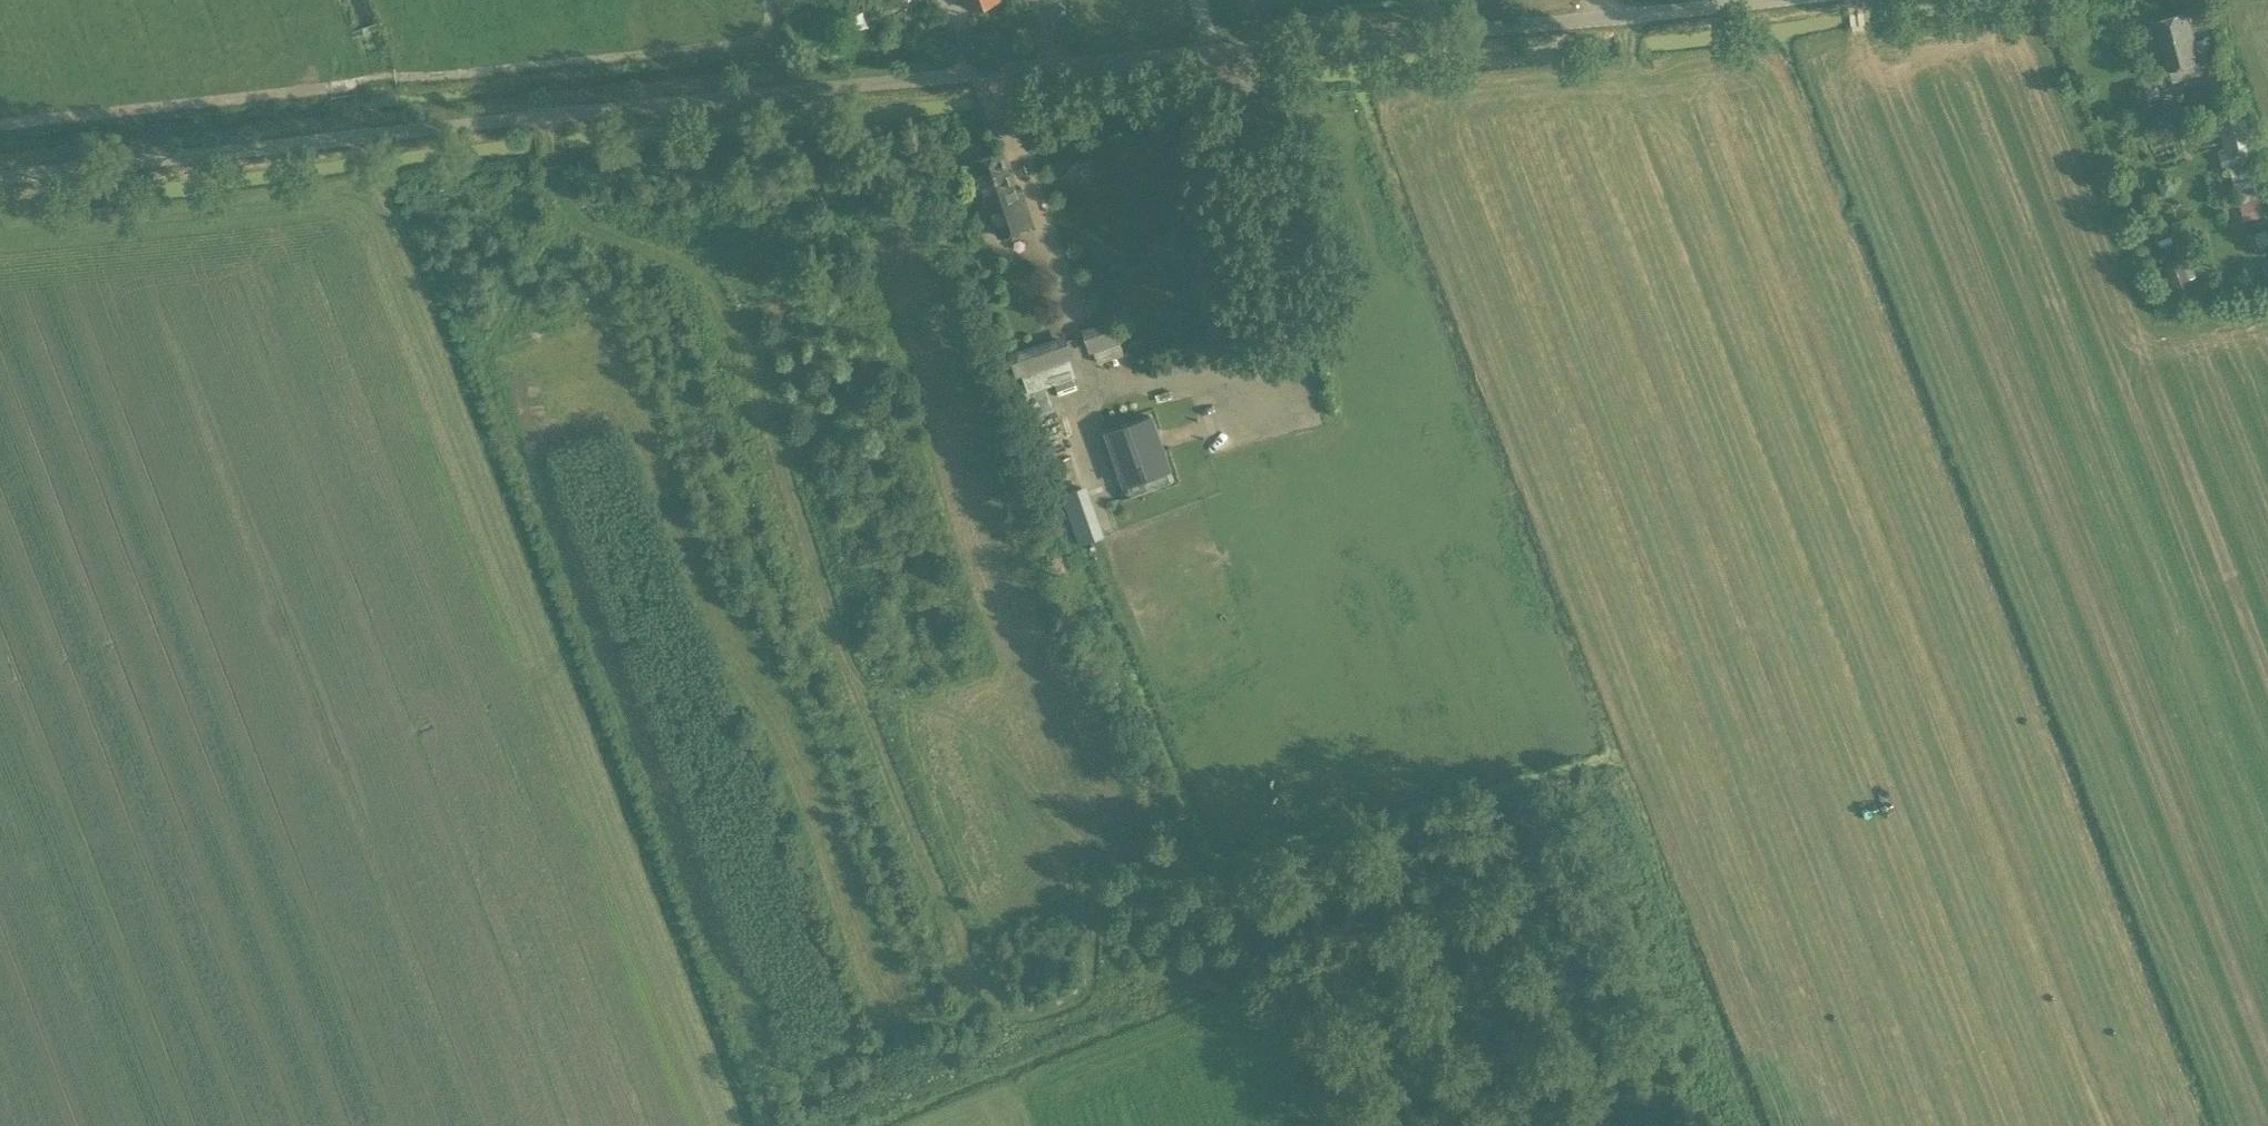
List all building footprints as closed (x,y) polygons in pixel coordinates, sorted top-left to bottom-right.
[(970,9),(993,0),(967,0),(970,9)] [(2187,10),(2150,20),(2163,69),(2169,68),(2173,84),(2204,75),(2187,10)] [(2257,144),(2243,102),(2221,109),(2233,146),(2217,151),(2222,167),(2234,163),(2235,166),(2229,168),(2234,183),(2258,174),(2254,161),(2258,160),(2253,145),(2257,144)] [(1028,223),(1003,150),(972,161),(988,206),(992,205),(1001,232),(1028,223)] [(2158,247),(2177,295),(2193,288),(2175,241),(2158,247)] [(1096,349),(1097,364),(1123,361),(1120,329),(1086,332),(1087,350),(1096,349)] [(1010,353),(1018,375),(1071,357),(1064,335),(1010,353)] [(1169,466),(1151,415),(1106,430),(1123,482),(1169,466)]
